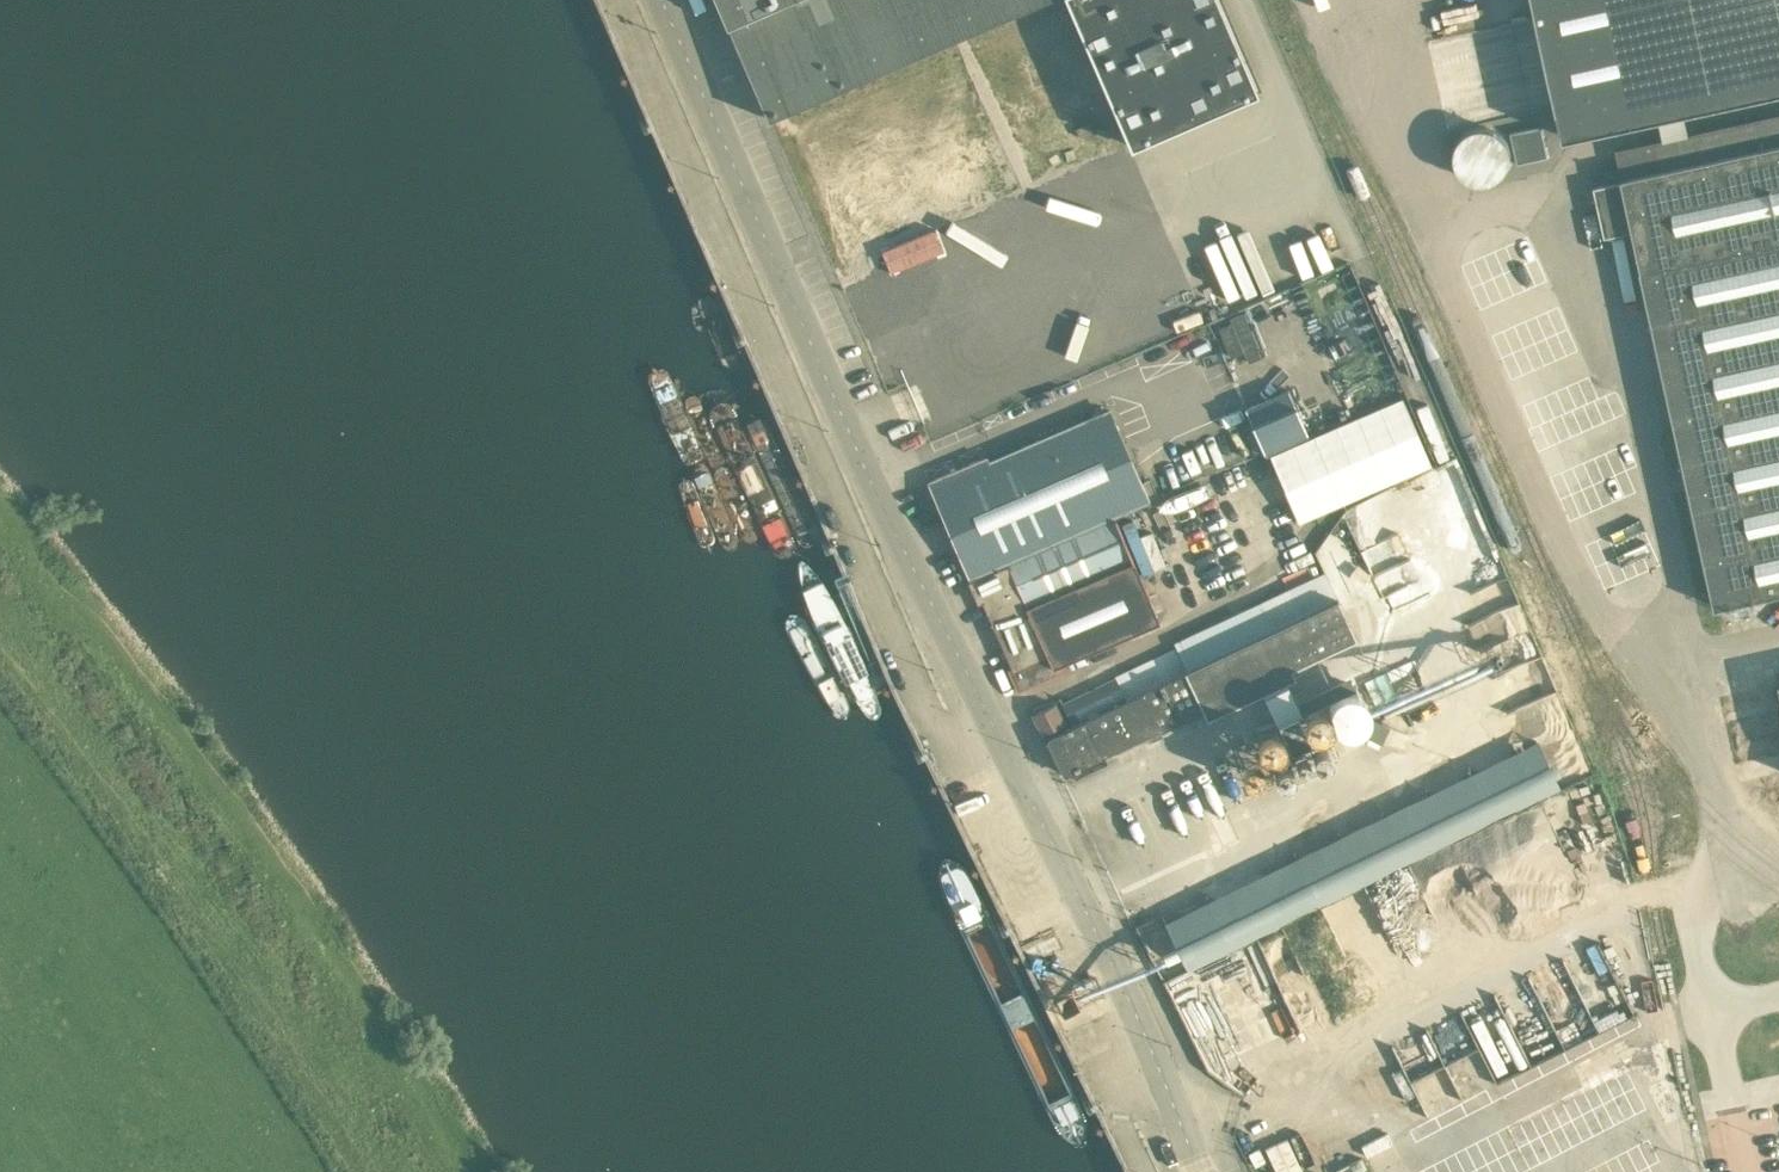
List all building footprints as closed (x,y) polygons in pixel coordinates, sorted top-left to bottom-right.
[(718,3),(727,24),(767,117),(1038,0),(717,0),(718,3)] [(1129,146),(1257,91),(1218,0),(1066,0),(1129,146)] [(1539,16),(1566,137),(1778,90),(1778,0),(1536,0),(1539,16)] [(1624,179),(1595,185),(1606,236),(1635,229),(1644,270),(1643,270),(1717,604),(1778,591),(1778,114),(1618,150),(1624,179)] [(1510,133),(1517,164),(1549,157),(1542,125),(1510,133)] [(1264,452),(1307,433),(1288,388),(1244,407),(1264,452)] [(735,412),(802,570),(830,558),(764,400),(735,412)] [(985,457),(929,481),(969,575),(1147,499),(1108,409),(987,461),(985,457)] [(969,580),(978,601),(983,599),(1012,668),(1008,669),(1017,689),(1063,669),(1060,663),(1159,621),(1115,518),(969,580)] [(796,592),(858,742),(898,726),(836,575),(796,592)] [(1064,774),(1148,734),(1151,740),(1163,735),(1160,729),(1203,709),(1206,717),(1294,675),(1291,667),(1356,637),(1337,597),(1184,669),(1185,670),(1168,678),(1140,691),(1141,692),(1047,736),(1064,774)] [(1115,677),(1062,703),(1072,723),(1125,696),(1115,677)] [(1032,713),(1042,733),(1064,722),(1054,702),(1032,713)]
